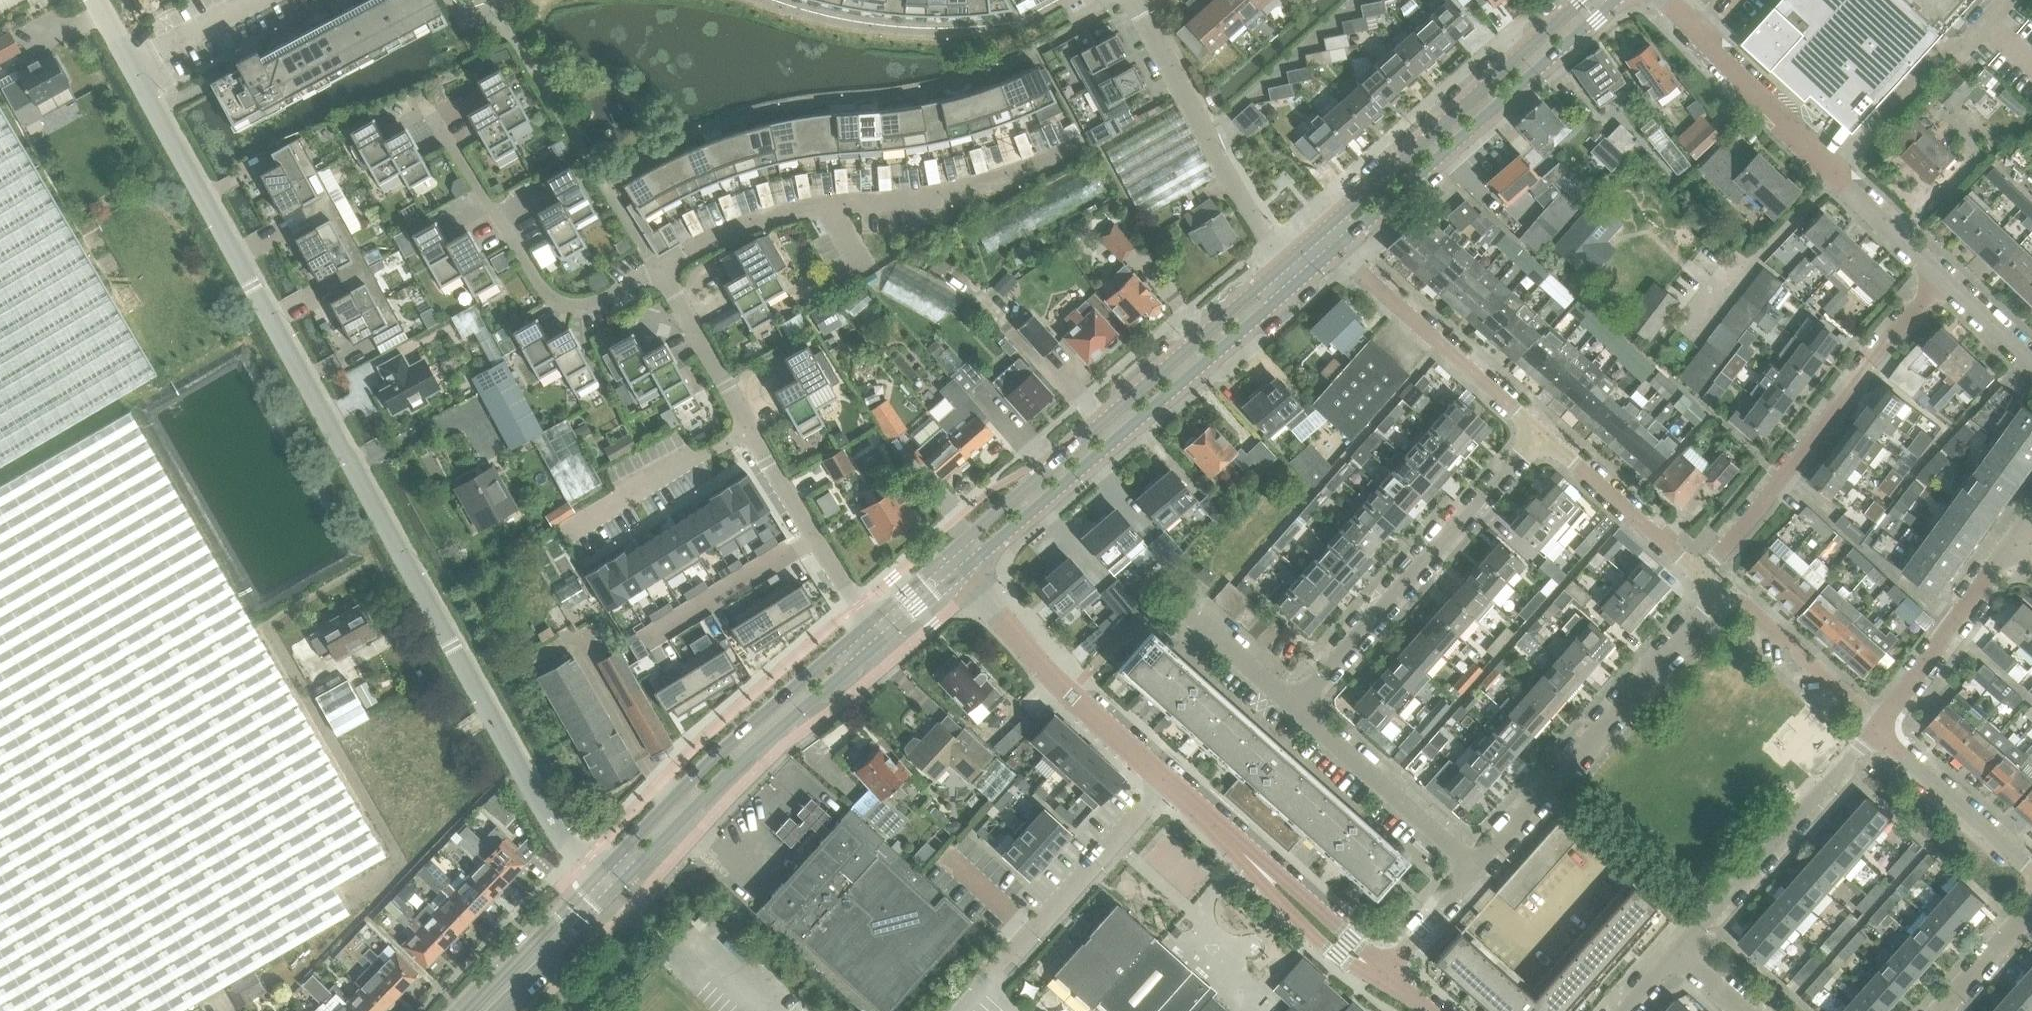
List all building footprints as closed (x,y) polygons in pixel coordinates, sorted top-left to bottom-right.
[(435,0),(363,0),(259,56),(257,50),(236,62),(242,73),(213,88),(236,131),(430,27),(432,30),(447,22),(435,0)] [(841,6),(849,8),(862,10),(863,0),(842,0),(841,6)] [(881,13),(883,13),(884,0),(863,0),(862,10),(881,13)] [(904,15),(905,0),(884,0),(883,13),(904,15)] [(904,15),(914,15),(925,16),(926,0),(905,0),(904,15)] [(925,16),(946,16),(946,0),(926,0),(925,16)] [(946,16),(968,15),(967,0),(946,0),(946,16)] [(968,15),(979,14),(1012,10),(1006,0),(967,0),(968,15)] [(1211,52),(1227,37),(1195,0),(1188,0),(1185,2),(1196,14),(1176,32),(1200,59),(1209,50),(1211,52)] [(1206,0),(1195,0),(1227,37),(1243,22),(1224,0),(1212,0),(1209,3),(1206,0)] [(1243,22),(1260,8),(1253,0),(1224,0),(1243,22)] [(1387,13),(1384,0),(1381,1),(1360,5),(1362,17),(1363,17),(1366,17),(1387,13)] [(1471,25),(1473,23),(1453,0),(1448,0),(1431,15),(1455,40),(1462,33),(1465,36),(1474,28),(1471,25)] [(1743,43),(1756,55),(1771,68),(1806,101),(1812,95),(1854,133),(1945,34),(1945,33),(1943,32),(1908,0),(1783,0),(1748,38),(1746,41),(1743,43)] [(1943,32),(1945,33),(1946,33),(1976,0),(1908,0),(1943,32)] [(1444,50),(1447,53),(1455,45),(1452,42),(1455,40),(1431,15),(1413,31),(1436,57),(1444,50)] [(1368,30),(1366,17),(1363,17),(1362,17),(1341,21),(1344,34),(1347,33),(1348,34),(1368,30)] [(1087,29),(1074,36),(1078,44),(1082,51),(1095,44),(1092,37),(1087,29)] [(21,51),(10,31),(0,37),(0,63),(21,51)] [(1425,66),(1428,69),(1436,62),(1433,59),(1436,57),(1413,31),(1394,48),(1417,74),(1425,66)] [(1105,66),(1126,54),(1115,33),(1095,44),(1082,51),(1070,58),(1087,90),(1111,77),(1111,76),(1105,66)] [(1350,46),(1348,34),(1347,33),(1344,34),(1323,38),(1326,50),(1326,51),(1329,50),(1350,46)] [(1655,100),(1677,85),(1670,74),(1671,73),(1669,71),(1670,67),(1666,61),(1662,61),(1650,44),(1649,45),(1644,44),(1637,49),(1636,54),(1626,61),(1646,90),(1648,89),(1655,100)] [(1611,92),(1625,83),(1600,46),(1585,56),(1586,57),(1572,68),(1599,107),(1614,96),(1611,92)] [(506,48),(474,61),(478,69),(509,57),(506,48)] [(1407,83),(1409,86),(1418,78),(1415,75),(1417,74),(1394,48),(1376,64),(1399,90),(1407,83)] [(1331,63),(1329,50),(1326,51),(1326,50),(1305,55),(1307,67),(1310,66),(1310,67),(1331,63)] [(0,79),(0,86),(13,111),(23,127),(42,117),(35,105),(67,87),(69,86),(67,83),(72,80),(58,54),(53,57),(52,55),(17,75),(15,70),(0,79)] [(1357,81),(1360,84),(1380,107),(1389,99),(1392,102),(1399,95),(1397,92),(1399,90),(1376,64),(1357,81)] [(1038,65),(1018,74),(1034,110),(1034,111),(1054,101),(1056,105),(1057,104),(1047,83),(1040,70),(1038,65)] [(1132,65),(1111,76),(1111,77),(1087,90),(1105,122),(1128,109),(1122,98),(1143,86),(1132,65)] [(1313,79),(1310,67),(1310,66),(1307,67),(1286,71),(1289,84),(1292,83),(1313,79)] [(500,68),(477,80),(489,101),(490,101),(507,133),(529,120),(500,68)] [(1045,68),(1040,70),(1047,83),(1051,80),(1045,68)] [(1985,68),(1974,81),(1978,85),(1983,89),(1995,75),(1985,68)] [(1975,87),(1958,71),(1936,94),(1953,111),(1975,87)] [(1012,77),(999,82),(1012,117),(1013,119),(1027,114),(1034,111),(1034,110),(1018,74),(1012,77)] [(990,83),(979,87),(980,89),(992,126),(992,127),(996,126),(999,125),(1013,119),(1012,117),(999,82),(990,85),(990,83)] [(1294,96),(1292,83),(1289,84),(1268,88),(1270,100),(1294,96)] [(1372,119),(1374,122),(1383,114),(1381,111),(1383,110),(1380,107),(1360,84),(1341,101),(1364,126),(1372,119)] [(2004,87),(1997,95),(2020,114),(2027,105),(2004,87)] [(980,89),(960,95),(971,134),(992,127),(992,126),(980,89)] [(87,94),(73,102),(81,116),(95,108),(87,94)] [(958,95),(940,100),(949,139),(971,134),(960,95),(958,95)] [(932,102),(920,104),(927,144),(942,141),(949,139),(940,100),(932,102)] [(515,148),(507,133),(490,101),(489,101),(468,113),(494,160),(515,148)] [(1353,136),(1356,139),(1365,131),(1363,128),(1364,126),(1341,101),(1323,117),(1346,143),(1353,136)] [(1550,109),(1542,101),(1516,125),(1545,158),(1555,149),(1547,139),(1570,119),(1556,104),(1550,109)] [(1252,102),(1232,119),(1240,128),(1259,110),(1252,102)] [(157,373),(0,104),(0,465),(157,373)] [(910,104),(899,105),(904,147),(912,146),(927,144),(920,104),(911,106),(910,104)] [(888,109),(878,110),(882,150),(904,147),(899,105),(887,107),(888,109)] [(846,112),(835,113),(838,153),(859,151),(857,109),(846,110),(846,112)] [(878,110),(858,111),(859,151),(882,150),(878,110)] [(1180,110),(1106,152),(1142,217),(1216,175),(1180,110)] [(1240,128),(1244,133),(1266,118),(1259,110),(1240,128)] [(817,115),(813,115),(818,156),(838,153),(835,113),(817,115)] [(331,122),(337,132),(348,126),(342,115),(331,122)] [(813,115),(790,119),(797,159),(818,156),(813,115)] [(1303,135),(1326,160),(1335,152),(1338,155),(1346,148),(1344,145),(1346,143),(1323,117),(1303,135)] [(1955,156),(1914,117),(1896,136),(1909,149),(1903,155),(1914,166),(1917,164),(1933,179),(1955,156)] [(1248,136),(1268,120),(1266,118),(1244,133),(1248,136)] [(378,184),(400,172),(383,141),(384,140),(372,119),(349,132),(378,184)] [(784,120),(768,124),(777,163),(786,161),(788,160),(797,159),(790,119),(786,120),(785,120),(784,120)] [(1707,121),(1682,144),(1695,158),(1720,134),(1707,121)] [(1080,133),(1074,122),(1063,128),(1069,138),(1080,133)] [(1092,145),(1112,134),(1105,122),(1086,132),(1092,145)] [(1624,155),(1638,140),(1620,123),(1607,138),(1624,155)] [(768,124),(746,129),(757,168),(762,166),(777,163),(768,124)] [(1659,126),(1647,136),(1677,175),(1690,164),(1659,126)] [(405,128),(384,140),(383,141),(400,172),(408,188),(431,175),(405,128)] [(745,130),(725,136),(737,174),(739,173),(757,168),(746,129),(745,130)] [(1025,132),(1013,137),(1018,147),(1029,143),(1025,132)] [(708,142),(703,144),(718,181),(737,174),(725,136),(708,142)] [(1604,136),(1590,151),(1611,171),(1625,155),(1624,155),(1607,138),(1604,136)] [(277,164),(260,174),(271,195),(317,170),(299,137),(271,152),(277,164)] [(1022,159),(1033,154),(1029,143),(1018,147),(1022,159)] [(703,144),(682,152),(699,189),(706,186),(718,181),(703,144)] [(1773,219),(1799,191),(1787,179),(1785,181),(1757,155),(1744,168),(1721,146),(1700,168),(1735,202),(1745,191),(1761,205),(1760,206),(1773,219)] [(981,148),(969,151),(972,162),(984,159),(981,148)] [(440,151),(427,159),(431,166),(444,159),(440,151)] [(678,154),(662,162),(680,198),(699,189),(682,152),(678,154)] [(1520,154),(1487,183),(1506,204),(1528,185),(1537,195),(1535,197),(1546,209),(1519,239),(1537,255),(1548,242),(1578,208),(1577,207),(1585,197),(1592,189),(1559,162),(1540,177),(1520,154)] [(936,159),(924,161),(926,172),(938,170),(936,159)] [(976,174),(987,170),(984,159),(972,162),(976,174)] [(651,165),(641,171),(642,173),(662,208),(675,200),(680,198),(662,162),(652,167),(651,165)] [(1106,192),(1091,164),(974,227),(989,255),(1106,192)] [(574,226),(575,225),(596,213),(569,166),(546,179),(558,200),(559,200),(574,226)] [(889,166),(877,167),(878,178),(890,177),(889,166)] [(846,168),(834,169),(835,181),(847,180),(846,168)] [(1995,168),(1987,176),(2004,192),(2012,184),(1996,168),(1995,168)] [(317,170),(271,195),(283,216),(300,206),(306,217),(334,202),(317,170)] [(928,184),(940,182),(938,170),(926,172),(928,184)] [(642,173),(622,184),(633,202),(626,206),(657,256),(662,254),(675,246),(681,242),(669,221),(653,231),(644,218),(662,208),(642,173)] [(807,173),(795,175),(797,187),(809,185),(807,173)] [(879,190),(891,189),(890,177),(878,178),(879,190)] [(836,193),(848,192),(847,180),(835,181),(836,193)] [(500,181),(490,187),(495,195),(504,189),(500,181)] [(767,182),(756,185),(759,196),(771,193),(767,182)] [(2004,192),(2022,209),(2030,200),(2012,184),(2004,192)] [(799,199),(811,196),(809,185),(797,187),(799,199)] [(1968,195),(1946,218),(1964,235),(1985,212),(1990,208),(1973,191),(1968,196),(1968,195)] [(759,196),(762,208),(774,204),(771,193),(759,196)] [(729,194),(718,198),(722,209),(734,204),(729,194)] [(1237,239),(1211,198),(1184,215),(1193,229),(1188,232),(1196,245),(1201,242),(1210,256),(1237,239)] [(564,259),(586,246),(575,225),(574,226),(559,200),(558,200),(537,212),(564,259)] [(1478,215),(1466,200),(1447,215),(1459,230),(1478,215)] [(1581,271),(1583,268),(1592,276),(1611,255),(1602,247),(1622,224),(1596,200),(1554,248),(1581,271)] [(2031,219),(2031,202),(2030,200),(2022,209),(2031,219)] [(312,228),(295,238),(306,259),(352,234),(334,202),(306,217),(312,228)] [(727,220),(738,216),(734,204),(722,209),(727,220)] [(693,209),(682,215),(687,225),(698,220),(693,209)] [(1964,235),(1981,252),(2003,229),(1985,212),(1964,235)] [(1822,213),(1799,237),(1818,255),(1822,250),(1821,250),(1840,230),(1822,213)] [(1423,215),(1388,248),(1401,260),(1426,236),(1435,225),(1423,215)] [(1476,218),(1470,223),(1479,231),(1484,226),(1476,218)] [(692,236),(703,230),(698,220),(687,225),(692,236)] [(446,243),(434,222),(411,235),(437,282),(458,270),(460,269),(445,243),(446,243)] [(1121,261),(1137,247),(1114,222),(1098,237),(1121,261)] [(1448,223),(1442,231),(1435,225),(1426,236),(1401,260),(1414,271),(1439,247),(1454,230),(1448,223)] [(1483,248),(1495,235),(1484,226),(1479,231),(1483,234),(1476,241),(1483,248)] [(1981,252),(1998,268),(2020,245),(2003,229),(1981,252)] [(1461,237),(1454,230),(1439,247),(1414,271),(1426,282),(1451,258),(1460,247),(1456,243),(1461,237)] [(1818,255),(1835,271),(1858,246),(1840,230),(1821,250),(1822,250),(1818,255)] [(473,296),(496,283),(467,231),(446,243),(445,243),(460,269),(458,270),(473,296)] [(1505,233),(1495,244),(1503,251),(1513,240),(1505,233)] [(352,234),(306,259),(318,280),(335,270),(341,281),(369,266),(369,265),(363,254),(352,234)] [(626,237),(614,244),(620,254),(632,247),(626,237)] [(764,302),(765,302),(786,290),(756,238),(734,251),(745,271),(746,271),(764,302)] [(1512,259),(1522,248),(1513,240),(1503,251),(1512,259)] [(547,242),(531,251),(535,258),(551,249),(547,242)] [(2016,284),(2031,267),(2031,256),(2020,245),(1998,268),(2016,284)] [(1835,271),(1852,287),(1856,283),(1857,283),(1876,263),(1858,246),(1835,271)] [(376,247),(363,254),(369,265),(382,257),(376,247)] [(1426,282),(1439,293),(1464,269),(1473,259),(1460,247),(1451,258),(1426,282)] [(401,248),(394,252),(399,261),(406,257),(401,248)] [(503,251),(490,258),(497,272),(511,264),(503,251)] [(1525,251),(1514,263),(1527,274),(1538,262),(1525,251)] [(1815,266),(1805,256),(1796,265),(1807,275),(1815,266)] [(1439,293),(1451,304),(1477,280),(1486,270),(1473,259),(1464,269),(1439,293)] [(380,260),(369,266),(373,273),(384,267),(380,260)] [(880,291),(938,324),(964,299),(896,261),(880,291)] [(1527,274),(1539,285),(1550,273),(1538,262),(1527,274)] [(1870,304),(1893,280),(1876,263),(1857,283),(1856,283),(1852,287),(1870,304)] [(1155,315),(1161,310),(1161,304),(1125,264),(1114,275),(1122,284),(1105,299),(1128,325),(1145,309),(1149,314),(1155,315)] [(1789,276),(1782,283),(1791,292),(1807,275),(1796,265),(1787,275),(1789,276)] [(347,292),(329,302),(341,323),(387,298),(369,266),(341,281),(347,292)] [(1782,283),(1783,282),(1764,267),(1756,277),(1775,292),(1782,283)] [(2031,300),(2031,267),(2016,284),(2031,300)] [(1451,304),(1464,315),(1489,291),(1498,281),(1486,270),(1477,280),(1451,304)] [(743,317),(751,330),(773,318),(765,302),(764,302),(746,271),(745,271),(724,283),(736,304),(743,317)] [(993,286),(1002,295),(1017,280),(1007,271),(993,286)] [(875,272),(865,278),(870,286),(880,280),(875,272)] [(1539,285),(1552,297),(1563,284),(1550,273),(1539,285)] [(1756,277),(1749,286),(1768,301),(1775,292),(1756,277)] [(1503,303),(1512,293),(1498,281),(1489,291),(1464,315),(1476,327),(1502,302),(1503,303)] [(1565,308),(1576,296),(1563,284),(1552,297),(1565,308)] [(1678,301),(1655,284),(1625,323),(1648,340),(1678,301)] [(1749,286),(1742,295),(1762,310),(1768,301),(1749,286)] [(863,289),(845,305),(853,315),(872,299),(863,289)] [(1850,299),(1840,290),(1832,299),(1841,308),(1850,299)] [(1742,295),(1735,304),(1754,319),(1762,310),(1742,295)] [(1508,307),(1503,303),(1502,302),(1476,327),(1489,338),(1514,314),(1524,303),(1518,297),(1508,307)] [(387,298),(341,323),(352,343),(370,334),(376,346),(404,330),(387,298)] [(1579,299),(1568,310),(1582,322),(1592,311),(1579,299)] [(1823,308),(1833,317),(1841,308),(1832,299),(1823,308)] [(1118,341),(1118,336),(1117,335),(1118,335),(1095,309),(1094,310),(1085,300),(1065,319),(1074,328),(1064,337),(1088,362),(1106,346),(1107,347),(1111,347),(1118,341)] [(473,331),(492,366),(472,378),(510,448),(532,436),(549,468),(567,501),(602,482),(579,439),(574,429),(567,417),(543,430),(472,303),(450,315),(462,337),(473,331)] [(1351,439),(1409,373),(1370,338),(1368,340),(1360,332),(1363,329),(1352,318),(1356,315),(1349,308),(1346,311),(1338,303),(1324,318),(1320,317),(1315,322),(1315,326),(1312,330),(1325,344),(1330,339),(1341,350),(1342,350),(1350,359),(1312,404),(1351,439)] [(1489,338),(1502,349),(1527,325),(1536,314),(1524,303),(1514,314),(1489,338)] [(706,321),(704,322),(712,337),(717,334),(716,332),(743,317),(736,304),(725,311),(706,321)] [(810,313),(823,336),(839,327),(826,304),(810,313)] [(1735,304),(1728,313),(1748,328),(1754,319),(1735,304)] [(1784,314),(1772,305),(1765,314),(1777,323),(1784,314)] [(1592,311),(1582,322),(1595,334),(1605,322),(1592,311)] [(788,337),(806,328),(798,313),(780,323),(788,337)] [(1728,313),(1721,322),(1741,337),(1748,328),(1728,313)] [(1541,335),(1549,326),(1536,314),(1527,325),(1502,349),(1514,360),(1541,335)] [(1757,324),(1769,333),(1777,323),(1765,314),(1757,324)] [(1043,357),(1059,343),(1033,315),(1018,328),(1043,357)] [(1838,339),(1808,316),(1793,336),(1802,342),(1823,359),(1838,339)] [(538,379),(559,367),(560,366),(546,340),(547,340),(535,319),(512,332),(538,379)] [(326,320),(319,324),(323,331),(330,327),(326,320)] [(1605,322),(1595,334),(1607,345),(1617,334),(1605,322)] [(1721,322),(1714,331),(1734,346),(1741,337),(1721,322)] [(504,327),(492,333),(504,355),(516,348),(504,327)] [(1922,374),(1933,355),(1942,364),(1961,344),(1943,327),(1924,347),(1920,343),(1903,361),(1890,380),(1914,398),(1920,389),(1928,379),(1922,374)] [(568,328),(547,340),(546,340),(560,366),(559,367),(574,393),(597,380),(568,328)] [(610,328),(600,334),(605,343),(616,337),(610,328)] [(1544,338),(1519,364),(1532,375),(1557,351),(1566,341),(1552,329),(1544,338)] [(1714,331),(1708,340),(1727,355),(1734,346),(1714,331)] [(1002,332),(995,338),(1001,345),(1008,339),(1002,332)] [(610,350),(602,355),(616,380),(625,376),(638,399),(659,387),(659,386),(642,355),(631,334),(608,347),(610,350)] [(1607,345),(1620,357),(1630,345),(1617,334),(1607,345)] [(792,339),(780,346),(784,352),(796,346),(792,339)] [(936,340),(927,347),(935,357),(944,350),(936,340)] [(1007,340),(1001,346),(1010,355),(1016,349),(1007,340)] [(1708,340),(1700,349),(1720,364),(1727,355),(1708,340)] [(1532,375),(1544,386),(1569,362),(1579,352),(1566,341),(1557,351),(1532,375)] [(1802,342),(1787,361),(1809,378),(1823,359),(1802,342)] [(664,343),(642,355),(659,386),(659,387),(670,408),(693,395),(664,343)] [(1754,353),(1742,344),(1735,352),(1747,361),(1754,353)] [(1942,364),(1959,381),(1978,361),(1961,344),(1942,364)] [(807,345),(784,357),(796,378),(815,409),(837,397),(831,386),(839,381),(822,350),(813,355),(807,345)] [(1620,357),(1632,368),(1643,356),(1630,345),(1620,357)] [(949,347),(936,359),(951,375),(964,363),(949,347)] [(1700,349),(1693,358),(1713,373),(1720,364),(1700,349)] [(1544,386),(1557,398),(1582,374),(1591,363),(1579,352),(1569,362),(1544,386)] [(1735,352),(1721,371),(1733,380),(1747,361),(1735,352)] [(385,405),(389,404),(393,413),(408,405),(410,409),(414,410),(425,404),(426,400),(424,396),(439,388),(424,359),(409,367),(402,354),(379,367),(390,386),(381,390),(382,393),(380,396),(385,405)] [(1017,355),(991,378),(1007,395),(1006,397),(1026,419),(1042,405),(1044,407),(1053,399),(1051,397),(1053,395),(1017,355)] [(1641,376),(1651,364),(1643,356),(1632,368),(1641,376)] [(1693,358),(1687,367),(1706,382),(1713,373),(1693,358)] [(969,360),(959,368),(976,386),(985,378),(969,360)] [(1435,361),(1431,366),(1447,380),(1451,375),(1435,361)] [(1781,371),(1773,365),(1765,375),(1795,397),(1809,378),(1787,361),(1781,371)] [(1977,398),(1996,377),(1978,361),(1959,381),(1977,398)] [(1557,398),(1569,409),(1595,385),(1604,375),(1598,369),(1591,363),(1582,374),(1557,398)] [(1679,377),(1698,392),(1706,382),(1687,367),(1679,377)] [(959,368),(950,376),(953,379),(967,394),(968,393),(976,386),(959,368)] [(1658,370),(1647,382),(1657,391),(1668,379),(1658,370)] [(1712,382),(1724,392),(1733,380),(1721,371),(1712,382)] [(1431,381),(1424,374),(1414,386),(1429,399),(1421,392),(1431,381)] [(1569,409),(1582,420),(1607,396),(1617,386),(1615,385),(1604,375),(1595,385),(1569,409)] [(1751,394),(1758,400),(1759,400),(1780,416),(1795,397),(1765,375),(1751,394)] [(786,384),(775,390),(786,410),(801,437),(824,424),(815,409),(796,378),(786,384)] [(1307,416),(1275,378),(1259,392),(1284,422),(1291,430),(1307,416)] [(945,396),(928,410),(932,414),(938,422),(942,427),(951,437),(967,456),(994,433),(982,420),(986,417),(988,416),(968,393),(967,394),(953,379),(940,390),(945,396)] [(1666,399),(1677,387),(1668,379),(1657,391),(1666,399)] [(1958,391),(1953,387),(1949,382),(1940,392),(1949,401),(1958,391)] [(623,383),(614,389),(624,406),(633,401),(623,383)] [(1402,399),(1417,412),(1429,399),(1414,386),(1402,399)] [(1582,420),(1595,431),(1620,407),(1629,397),(1617,386),(1607,396),(1582,420)] [(1885,386),(1870,405),(1892,422),(1899,427),(1904,420),(1897,414),(1907,402),(1885,386)] [(1920,389),(1914,398),(1926,406),(1933,399),(1920,389)] [(1242,406),(1267,436),(1284,422),(1259,392),(1242,406)] [(1683,392),(1672,404),(1683,413),(1693,402),(1683,392)] [(1926,406),(1931,410),(1936,406),(1940,410),(1949,401),(1940,392),(1933,399),(1926,406)] [(1492,428),(1457,397),(1443,412),(1478,443),(1492,428)] [(1595,431),(1607,442),(1633,418),(1642,408),(1629,397),(1620,407),(1595,431)] [(887,399),(869,411),(887,436),(889,440),(907,428),(887,399)] [(1759,400),(1758,400),(1745,418),(1735,411),(1729,420),(1736,427),(1753,439),(1759,430),(1765,435),(1780,416),(1759,400)] [(1696,425),(1706,414),(1693,402),(1683,413),(1696,425)] [(1405,410),(1398,404),(1388,415),(1395,422),(1405,410)] [(1877,441),(1885,430),(1893,436),(1900,427),(1899,427),(1892,422),(1870,405),(1855,424),(1877,441)] [(1861,544),(1865,547),(1863,549),(1899,580),(1905,571),(1939,597),(2031,470),(2031,411),(2024,405),(2016,415),(2008,409),(1998,424),(2006,429),(1999,439),(1927,537),(1891,511),(1888,515),(1885,513),(1861,544)] [(1607,442),(1620,453),(1645,430),(1654,419),(1642,408),(1633,418),(1607,442)] [(206,995),(214,990),(224,985),(349,913),(333,885),(385,855),(130,410),(0,485),(0,1010),(179,1010),(206,995)] [(1458,453),(1464,459),(1478,443),(1443,412),(1430,427),(1459,452),(1458,453)] [(932,414),(910,433),(920,446),(912,453),(921,464),(925,460),(941,478),(967,456),(951,437),(942,427),(938,422),(932,414)] [(1377,427),(1385,433),(1395,422),(1388,415),(1377,427)] [(1972,418),(1969,421),(1978,429),(1982,425),(1972,418)] [(1620,453),(1632,464),(1658,441),(1667,431),(1654,419),(1645,430),(1620,453)] [(586,423),(574,429),(579,439),(591,432),(586,423)] [(1967,423),(1943,448),(1952,457),(1976,432),(1967,423)] [(1885,446),(1877,441),(1855,424),(1841,443),(1870,465),(1885,446)] [(1210,477),(1232,457),(1237,452),(1211,425),(1197,438),(1196,437),(1192,437),(1186,443),(1185,447),(1186,448),(1185,449),(1210,477)] [(1430,427),(1417,441),(1446,467),(1458,453),(1459,452),(1430,427)] [(1934,438),(1922,429),(1915,439),(1927,448),(1934,438)] [(704,430),(692,437),(697,446),(698,448),(710,441),(709,440),(704,430)] [(1672,451),(1680,442),(1667,431),(1658,441),(1632,464),(1646,476),(1672,451)] [(837,432),(832,435),(838,447),(849,440),(846,435),(837,432)] [(1379,439),(1372,433),(1362,444),(1369,451),(1379,439)] [(629,436),(606,448),(612,459),(635,447),(629,436)] [(1908,448),(1919,457),(1927,448),(1915,439),(1908,448)] [(1241,448),(1237,452),(1232,457),(1244,470),(1253,462),(1262,471),(1276,458),(1260,440),(1246,454),(1241,448)] [(885,441),(876,447),(887,464),(895,459),(885,441)] [(1452,473),(1445,467),(1446,467),(1417,441),(1404,456),(1439,487),(1452,473)] [(1312,487),(1331,466),(1311,443),(1288,463),(1312,487)] [(1856,468),(1864,474),(1870,465),(1841,443),(1827,462),(1848,479),(1856,468)] [(1351,456),(1359,463),(1369,451),(1362,444),(1351,456)] [(1738,467),(1720,451),(1709,463),(1688,445),(1654,483),(1681,507),(1705,480),(1717,491),(1738,467)] [(822,461),(835,481),(855,468),(842,448),(822,461)] [(1404,456),(1398,450),(1385,465),(1391,471),(1426,502),(1439,487),(1404,456)] [(1927,466),(1922,472),(1917,478),(1928,485),(1935,476),(1950,459),(1941,451),(1927,466)] [(795,460),(786,465),(792,476),(801,471),(795,460)] [(1354,469),(1346,462),(1336,474),(1343,481),(1354,469)] [(1848,479),(1827,462),(1812,482),(1833,498),(1842,487),(1849,493),(1856,485),(1848,479)] [(488,469),(456,488),(479,529),(516,509),(499,478),(494,481),(488,469)] [(1903,478),(1892,469),(1885,477),(1897,486),(1903,478)] [(1195,500),(1170,470),(1153,484),(1179,514),(1195,500)] [(1391,471),(1378,485),(1407,511),(1406,511),(1413,517),(1426,502),(1391,471)] [(1556,471),(1549,479),(1574,501),(1581,494),(1563,477),(1556,471)] [(747,474),(727,486),(750,522),(769,510),(747,474)] [(1325,486),(1333,493),(1343,481),(1336,474),(1325,486)] [(1878,487),(1889,496),(1897,486),(1885,477),(1878,487)] [(1407,511),(1378,485),(1372,479),(1359,494),(1365,500),(1394,525),(1393,526),(1395,527),(1399,523),(1397,521),(1406,511),(1407,511)] [(1543,484),(1544,485),(1536,495),(1570,525),(1583,510),(1574,501),(1549,479),(1548,480),(1547,479),(1543,484)] [(1914,480),(1895,506),(1905,515),(1909,510),(1925,488),(1914,480)] [(1137,497),(1162,527),(1179,514),(1153,484),(1137,497)] [(916,519),(897,489),(885,496),(878,485),(857,499),(864,510),(859,512),(878,543),(916,519)] [(727,486),(709,497),(731,533),(750,522),(727,486)] [(830,491),(816,499),(827,516),(840,508),(830,491)] [(1328,498),(1320,491),(1309,503),(1317,510),(1328,498)] [(1213,520),(1221,510),(1208,494),(1198,503),(1213,520)] [(1530,499),(1531,500),(1523,510),(1557,540),(1570,525),(1536,495),(1535,496),(1534,494),(1530,499)] [(710,501),(694,511),(714,544),(731,533),(709,497),(708,498),(710,501)] [(1387,537),(1385,536),(1393,526),(1394,525),(1365,500),(1352,515),(1383,542),(1387,537)] [(1299,514),(1307,521),(1317,510),(1309,503),(1299,514)] [(1808,505),(1800,514),(1815,528),(1823,519),(1808,505)] [(1147,545),(1141,538),(1116,508),(1099,523),(1131,559),(1147,545)] [(1557,540),(1523,510),(1522,510),(1521,509),(1517,514),(1518,515),(1509,525),(1538,550),(1544,554),(1557,540)] [(694,511),(676,522),(697,555),(714,544),(694,511)] [(1860,544),(1868,535),(1844,514),(1836,523),(1860,544)] [(1367,555),(1369,557),(1373,552),(1371,551),(1380,541),(1382,543),(1383,542),(1352,515),(1339,529),(1368,555),(1367,555)] [(1828,539),(1836,530),(1823,519),(1815,528),(1828,539)] [(1301,528),(1294,521),(1283,532),(1291,539),(1301,528)] [(676,522),(659,533),(679,565),(697,555),(676,522)] [(1114,574),(1131,559),(1099,523),(1082,537),(1114,574)] [(1603,534),(1595,528),(1585,539),(1592,545),(1603,534)] [(1354,570),(1356,572),(1360,567),(1358,565),(1367,555),(1368,555),(1339,529),(1326,544),(1355,569),(1354,570)] [(1795,552),(1770,529),(1753,547),(1763,556),(1749,571),(1765,584),(1793,553),(1794,554),(1795,552)] [(1184,552),(1165,530),(1156,538),(1176,561),(1184,552)] [(1273,544),(1281,551),(1291,539),(1283,532),(1273,544)] [(659,533),(642,544),(662,576),(679,565),(659,533)] [(1621,544),(1612,535),(1598,551),(1608,559),(1621,544)] [(773,537),(763,544),(767,550),(778,544),(773,537)] [(1147,547),(1168,570),(1176,561),(1156,538),(1147,547)] [(1574,551),(1582,557),(1592,545),(1585,539),(1574,551)] [(1527,566),(1499,542),(1482,560),(1506,582),(1516,571),(1519,574),(1527,566)] [(623,550),(622,551),(645,587),(662,576),(642,544),(625,554),(623,550)] [(763,544),(753,550),(757,557),(767,550),(763,544)] [(1341,584),(1343,586),(1348,591),(1353,586),(1362,577),(1354,570),(1326,544),(1313,559),(1342,584),(1341,584)] [(1847,556),(1868,575),(1876,566),(1855,547),(1847,556)] [(1275,557),(1268,550),(1257,562),(1265,568),(1275,557)] [(622,551),(604,562),(626,598),(645,587),(622,551)] [(1588,562),(1595,569),(1605,558),(1607,560),(1608,559),(1598,551),(1588,562)] [(1765,584),(1781,599),(1809,567),(1794,554),(1793,553),(1765,584)] [(1100,594),(1094,587),(1068,557),(1052,572),(1077,601),(1083,608),(1099,594),(1100,594)] [(1796,613),(1826,579),(1818,572),(1825,563),(1818,557),(1809,567),(1781,599),(1796,613)] [(1567,574),(1551,561),(1547,558),(1539,567),(1559,583),(1567,574)] [(738,559),(728,566),(732,572),(742,566),(738,559)] [(1328,599),(1330,601),(1334,596),(1332,594),(1341,584),(1342,584),(1313,559),(1300,573),(1329,599),(1328,599)] [(1512,587),(1506,582),(1482,560),(1466,579),(1490,600),(1496,605),(1512,587)] [(1669,586),(1641,561),(1627,576),(1656,601),(1658,602),(1662,598),(1661,596),(1669,586)] [(604,562),(585,574),(607,610),(626,598),(604,562)] [(1247,574),(1254,580),(1265,568),(1257,562),(1247,574)] [(728,566),(717,572),(722,579),(732,572),(728,566)] [(1868,575),(1880,586),(1888,577),(1876,566),(1868,575)] [(1207,584),(1214,577),(1204,567),(1197,575),(1207,584)] [(1035,586),(1061,616),(1077,601),(1052,572),(1035,586)] [(767,579),(770,584),(779,578),(776,573),(767,579)] [(1300,573),(1287,588),(1316,613),(1328,599),(1329,599),(1300,573)] [(1643,616),(1644,617),(1649,612),(1648,611),(1656,601),(1627,576),(1614,591),(1643,616)] [(567,582),(555,589),(567,610),(580,604),(587,599),(575,578),(567,582)] [(790,578),(761,597),(784,634),(813,616),(807,607),(813,603),(801,583),(795,587),(790,578)] [(1139,603),(1118,578),(1109,586),(1131,612),(1139,603)] [(1466,579),(1450,597),(1474,618),(1490,600),(1466,579)] [(1241,580),(1236,586),(1238,589),(1245,595),(1251,589),(1241,580)] [(1564,589),(1584,607),(1592,597),(1572,580),(1564,589)] [(703,581),(693,587),(697,594),(707,588),(703,581)] [(1229,581),(1212,600),(1221,608),(1238,589),(1236,586),(1229,581)] [(1287,588),(1280,582),(1267,597),(1309,635),(1322,620),(1315,614),(1316,613),(1287,588)] [(1817,631),(1847,598),(1852,593),(1844,585),(1839,591),(1830,583),(1801,616),(1817,631)] [(1897,585),(1889,593),(1901,604),(1909,595),(1897,585)] [(1114,611),(1123,621),(1131,612),(1109,586),(1100,594),(1099,594),(1114,611)] [(693,587),(683,593),(687,600),(697,594),(693,587)] [(1614,591),(1612,588),(1598,603),(1605,609),(1600,615),(1611,624),(1616,619),(1631,632),(1636,627),(1635,625),(1643,616),(1614,591)] [(1221,608),(1230,616),(1247,597),(1245,595),(1238,589),(1221,608)] [(1547,597),(1539,590),(1529,602),(1536,609),(1547,597)] [(1916,620),(1925,610),(1909,595),(1901,604),(1900,605),(1916,620)] [(737,623),(731,627),(743,647),(749,643),(755,652),(784,634),(761,597),(731,615),(737,623)] [(1230,616),(1239,624),(1256,605),(1247,597),(1230,616)] [(1450,597),(1434,615),(1458,636),(1474,618),(1450,597)] [(1817,631),(1834,646),(1863,613),(1847,598),(1817,631)] [(668,602),(658,609),(662,616),(673,609),(668,602)] [(1518,613),(1526,621),(1536,609),(1529,602),(1518,613)] [(1542,613),(1549,620),(1559,608),(1552,602),(1542,613)] [(2003,628),(2021,644),(2031,631),(2031,609),(2025,602),(2003,628)] [(1239,624),(1248,632),(1265,612),(1256,605),(1239,624)] [(358,608),(309,636),(321,657),(331,651),(336,660),(354,650),(352,647),(374,635),(365,620),(369,618),(363,609),(360,610),(358,608)] [(658,609),(648,615),(652,622),(662,616),(658,609)] [(1114,611),(1097,624),(1099,627),(1108,637),(1120,624),(1123,621),(1114,611)] [(1248,632),(1257,640),(1274,620),(1265,612),(1248,632)] [(1834,646),(1850,660),(1880,628),(1863,613),(1834,646)] [(1434,615),(1417,633),(1441,655),(1458,636),(1434,615)] [(1589,622),(1581,615),(1565,634),(1573,641),(1589,622)] [(1542,627),(1535,621),(1525,632),(1532,638),(1542,627)] [(1613,644),(1589,622),(1573,641),(1597,662),(1613,644)] [(550,626),(537,633),(542,641),(555,634),(550,626)] [(1514,633),(1506,626),(1496,638),(1504,645),(1514,633)] [(1108,637),(1099,627),(1080,643),(1091,656),(1108,637)] [(1880,628),(1850,660),(1867,675),(1900,638),(1892,631),(1888,635),(1880,628)] [(1375,898),(1404,866),(1409,860),(1152,631),(1118,670),(1241,779),(1245,775),(1256,786),(1253,790),(1375,898)] [(2031,654),(2031,631),(2021,644),(2031,654)] [(1515,643),(1522,649),(1532,638),(1525,632),(1515,643)] [(635,633),(625,639),(629,646),(639,639),(635,633)] [(696,654),(683,661),(706,699),(736,680),(730,672),(736,668),(724,648),(718,652),(713,643),(706,633),(689,643),(696,654)] [(1417,633),(1401,651),(1425,673),(1441,655),(1417,633)] [(1486,650),(1494,657),(1504,645),(1496,638),(1486,650)] [(1993,639),(1983,649),(2002,666),(2011,655),(1993,639)] [(1573,641),(1556,659),(1580,681),(1597,662),(1573,641)] [(1401,651),(1385,670),(1409,691),(1425,673),(1401,651)] [(2009,672),(2018,662),(2011,655),(2002,666),(2009,672)] [(572,657),(538,677),(571,734),(606,714),(572,657)] [(1004,696),(974,663),(968,668),(961,660),(959,662),(955,657),(936,674),(940,679),(938,681),(966,711),(979,699),(989,710),(1004,696)] [(1511,663),(1503,657),(1493,668),(1501,675),(1511,663)] [(1556,659),(1540,677),(1564,699),(1580,681),(1556,659)] [(659,688),(653,692),(666,712),(672,708),(677,717),(706,699),(683,661),(654,679),(659,688)] [(1483,671),(1475,663),(1464,675),(1472,682),(1483,671)] [(1990,681),(1996,674),(1985,664),(1978,671),(1990,681)] [(1480,682),(1488,689),(1490,686),(1501,675),(1493,668),(1480,682)] [(1369,688),(1396,712),(1398,714),(1415,696),(1409,691),(1385,670),(1369,688)] [(1536,674),(1520,692),(1548,717),(1564,699),(1540,677),(1536,674)] [(1453,687),(1461,694),(1472,682),(1464,675),(1453,687)] [(1501,675),(1490,686),(1495,690),(1505,679),(1501,675)] [(316,696),(315,696),(336,734),(368,717),(347,679),(316,696)] [(2013,689),(2004,681),(1996,689),(2006,697),(2013,689)] [(636,683),(615,695),(651,755),(671,743),(636,683)] [(1377,727),(1380,730),(1396,712),(1369,688),(1352,706),(1362,715),(1376,728),(1377,727)] [(2024,698),(2013,689),(2006,697),(2005,698),(2015,708),(2024,698)] [(1508,697),(1500,706),(1532,735),(1548,717),(1520,692),(1512,701),(1508,697)] [(1478,700),(1471,694),(1461,705),(1468,711),(1478,700)] [(1947,704),(1926,728),(1941,741),(1968,710),(1971,707),(1957,694),(1948,704),(1947,704)] [(1448,707),(1440,699),(1430,710),(1439,717),(1448,707)] [(1450,717),(1457,723),(1468,711),(1461,705),(1450,717)] [(1500,706),(1483,725),(1491,732),(1516,753),(1532,735),(1500,706)] [(1941,741),(1955,754),(1982,723),(1985,720),(1971,707),(1968,710),(1941,741)] [(1430,710),(1414,728),(1423,736),(1439,717),(1430,710)] [(605,791),(639,771),(606,714),(571,734),(605,791)] [(1055,714),(1030,741),(1044,754),(1045,755),(1070,728),(1055,714)] [(1025,715),(994,746),(1003,755),(1034,725),(1025,715)] [(1362,715),(1354,724),(1383,749),(1391,740),(1391,739),(1380,730),(1377,727),(1376,728),(1362,715)] [(1160,720),(1152,729),(1158,734),(1166,725),(1160,720)] [(2000,732),(1985,720),(1982,723),(1955,754),(1969,766),(2000,732)] [(913,738),(905,747),(906,751),(910,754),(908,755),(935,780),(952,761),(971,777),(992,754),(964,728),(955,738),(938,722),(921,741),(918,738),(913,738)] [(1044,754),(1041,757),(1056,770),(1083,740),(1070,728),(1045,755),(1044,754)] [(1399,748),(1407,755),(1423,736),(1414,728),(1398,747),(1399,748)] [(1449,739),(1439,730),(1429,741),(1439,750),(1449,739)] [(1969,766),(1984,779),(2014,745),(2021,737),(2014,731),(2007,739),(2000,732),(1969,766)] [(1491,732),(1475,750),(1499,772),(1516,753),(1491,732)] [(1083,740),(1056,770),(1069,782),(1071,779),(1096,752),(1083,740)] [(1185,741),(1179,747),(1185,753),(1191,746),(1185,741)] [(1412,760),(1422,769),(1439,750),(1429,741),(1412,760)] [(2025,754),(2014,745),(1984,779),(1998,792),(2031,755),(2031,746),(2025,754)] [(855,770),(878,797),(863,813),(890,837),(908,818),(892,804),(905,793),(897,784),(909,772),(899,760),(894,764),(880,748),(866,760),(864,758),(855,766),(857,768),(855,770)] [(1399,748),(1391,757),(1399,764),(1407,755),(1399,748)] [(1475,750),(1459,768),(1483,790),(1499,772),(1475,750)] [(1096,752),(1071,779),(1085,791),(1110,764),(1096,752)] [(2031,755),(1998,792),(2013,805),(2031,783),(2031,755)] [(996,756),(972,783),(992,801),(1016,774),(996,756)] [(1019,764),(1010,756),(1005,762),(1013,770),(1019,764)] [(1449,760),(1425,787),(1450,809),(1458,800),(1467,808),(1483,790),(1459,768),(1449,760)] [(1110,764),(1085,791),(1100,805),(1118,785),(1119,784),(1124,778),(1125,778),(1110,764)] [(1022,778),(1017,784),(1026,792),(1031,786),(1022,778)] [(1040,785),(1035,791),(1043,799),(1049,794),(1040,785)] [(2016,808),(2031,821),(2031,820),(2031,789),(2016,808)] [(502,791),(493,800),(507,814),(512,808),(502,791)] [(1008,791),(1001,798),(1007,804),(1014,796),(1008,791)] [(830,830),(823,825),(830,817),(810,798),(797,813),(804,820),(799,826),(789,817),(776,832),(786,842),(790,845),(809,824),(824,837),(830,830)] [(1001,798),(994,806),(999,810),(1000,812),(1007,804),(1001,798)] [(1877,837),(1882,841),(1888,833),(1884,829),(1893,819),(1869,798),(1853,816),(1876,837),(1877,837)] [(1059,803),(1054,809),(1063,817),(1068,811),(1059,803)] [(993,805),(986,812),(992,817),(999,810),(994,806),(993,805)] [(929,812),(944,826),(948,820),(944,816),(944,813),(941,811),(938,811),(934,807),(929,812)] [(786,878),(762,904),(786,927),(878,1010),(889,1010),(972,921),(899,854),(890,847),(883,840),(883,839),(850,808),(830,830),(824,837),(797,866),(786,878)] [(1043,808),(1029,823),(1056,848),(1070,833),(1043,808)] [(1071,814),(1066,820),(1075,828),(1080,822),(1071,814)] [(1860,855),(1876,838),(1876,837),(1853,816),(1837,834),(1860,855)] [(951,821),(945,827),(955,835),(964,826),(958,821),(951,821)] [(1559,821),(1495,893),(1496,894),(1496,893),(1514,909),(1576,839),(1577,840),(1578,838),(1559,821)] [(1029,823),(1015,839),(1042,863),(1056,848),(1029,823)] [(459,833),(463,837),(478,851),(508,880),(514,874),(517,874),(522,869),(522,864),(525,862),(514,851),(518,847),(496,826),(482,840),(467,825),(459,833)] [(981,826),(976,832),(985,840),(990,834),(981,826)] [(457,831),(450,838),(456,843),(462,837),(463,837),(459,833),(457,831)] [(1844,873),(1850,879),(1866,861),(1860,855),(1837,834),(1820,852),(1844,873)] [(456,843),(479,865),(468,876),(491,897),(492,897),(495,897),(500,892),(500,888),(508,880),(478,851),(478,852),(462,837),(456,843)] [(898,839),(890,847),(899,854),(906,847),(898,839)] [(1015,839),(1002,854),(1028,878),(1042,863),(1015,839)] [(1917,853),(1910,846),(1899,858),(1907,865),(1917,853)] [(1820,852),(1808,866),(1804,870),(1828,892),(1844,873),(1820,852)] [(1899,858),(1888,870),(1896,877),(1907,865),(1899,858)] [(1920,877),(1931,865),(1923,858),(1913,870),(1920,877)] [(489,903),(489,899),(491,897),(468,876),(457,887),(429,860),(423,866),(474,915),(481,908),(484,908),(489,903)] [(467,926),(468,922),(474,915),(423,866),(417,873),(436,891),(426,903),(427,904),(428,903),(458,932),(459,930),(463,931),(467,926)] [(1804,870),(1788,888),(1812,910),(1828,892),(1804,870)] [(1902,882),(1909,889),(1920,877),(1913,870),(1902,882)] [(1849,879),(1845,883),(1859,895),(1863,890),(1849,879)] [(1985,901),(1960,880),(1944,898),(1968,920),(1985,901)] [(1886,888),(1878,881),(1867,894),(1875,901),(1886,888)] [(407,883),(396,895),(404,903),(415,891),(407,883)] [(1400,891),(1392,884),(1382,896),(1389,903),(1400,891)] [(1632,887),(1532,998),(1459,932),(1433,961),(1488,1010),(1574,1010),(1662,914),(1632,887)] [(1788,888),(1772,907),(1796,928),(1812,910),(1788,888)] [(1856,906),(1864,913),(1875,901),(1867,894),(1856,906)] [(1900,901),(1891,894),(1881,906),(1889,914),(1900,901)] [(456,938),(456,934),(458,932),(428,903),(427,904),(417,916),(404,903),(396,895),(390,900),(441,949),(448,942),(452,943),(456,938)] [(1944,898),(1928,916),(1952,938),(1968,920),(1944,898)] [(436,958),(436,955),(441,949),(390,900),(384,907),(405,927),(402,931),(409,937),(401,945),(424,967),(426,965),(430,965),(436,958)] [(1206,990),(1210,986),(1117,902),(1054,972),(1092,1007),(1098,1001),(1109,1010),(1229,1010),(1206,990)] [(1870,919),(1878,926),(1881,922),(1889,914),(1881,906),(1870,919)] [(1772,907),(1756,925),(1780,946),(1796,928),(1772,907)] [(1889,914),(1881,922),(1887,927),(1890,924),(1895,919),(1889,914)] [(1928,916),(1912,934),(1936,956),(1952,938),(1928,916)] [(1854,924),(1846,917),(1835,930),(1843,937),(1854,924)] [(1901,924),(1895,919),(1890,924),(1896,929),(1901,924)] [(1740,943),(1764,964),(1780,946),(1756,925),(1740,943)] [(1824,942),(1832,949),(1843,937),(1835,930),(1824,942)] [(1868,936),(1860,930),(1849,943),(1856,949),(1868,936)] [(1912,934),(1896,952),(1920,974),(1936,956),(1912,934)] [(377,956),(355,936),(349,942),(400,991),(407,985),(411,985),(415,981),(415,976),(418,973),(388,945),(377,956)] [(354,981),(360,987),(383,1009),(384,1008),(389,1009),(392,1006),(392,1000),(400,991),(349,942),(344,948),(366,968),(354,981)] [(1838,954),(1846,961),(1856,949),(1849,943),(1838,954)] [(1896,952),(1880,970),(1904,992),(1920,974),(1896,952)] [(1822,961),(1814,954),(1803,966),(1811,973),(1822,961)] [(1292,967),(1273,989),(1290,1005),(1284,1010),(1364,1010),(1352,1000),(1349,1003),(1322,979),(1325,976),(1303,956),(1292,967)] [(1793,978),(1800,985),(1811,973),(1803,966),(1793,978)] [(1835,973),(1828,966),(1817,979),(1824,985),(1835,973)] [(1880,970),(1864,988),(1888,1010),(1904,992),(1880,970)] [(2011,990),(2031,1009),(2031,977),(2027,972),(2011,990)] [(1806,990),(1814,997),(1824,985),(1817,979),(1806,990)] [(334,983),(328,990),(350,1010),(382,1010),(383,1009),(360,987),(347,1001),(340,995),(343,992),(334,983)] [(1848,1006),(1853,1010),(1887,1010),(1888,1010),(1864,988),(1848,1006)] [(328,990),(323,996),(331,1003),(324,1010),(350,1010),(328,990)] [(1995,1008),(1998,1010),(2031,1010),(2031,1009),(2011,990),(1995,1008)] [(1677,999),(1666,1010),(1690,1010),(1677,999)]
